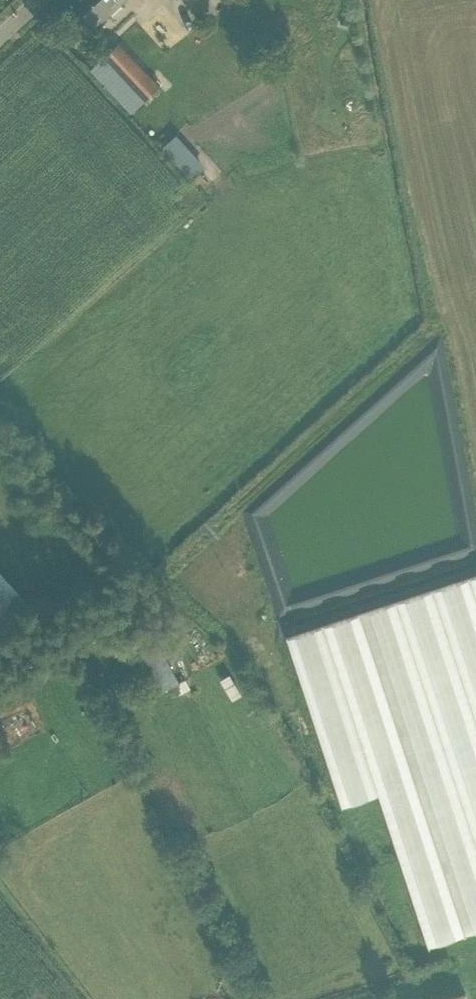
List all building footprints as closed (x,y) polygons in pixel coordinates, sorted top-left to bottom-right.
[(122,0),(73,0),(95,24),(122,0)] [(155,93),(116,49),(100,63),(139,107),(155,93)] [(0,574),(0,638),(5,644),(41,620),(31,609),(0,574)] [(290,637),(345,805),(373,795),(421,944),(475,927),(475,577),(290,637)] [(135,698),(168,680),(140,629),(107,646),(135,698)]
